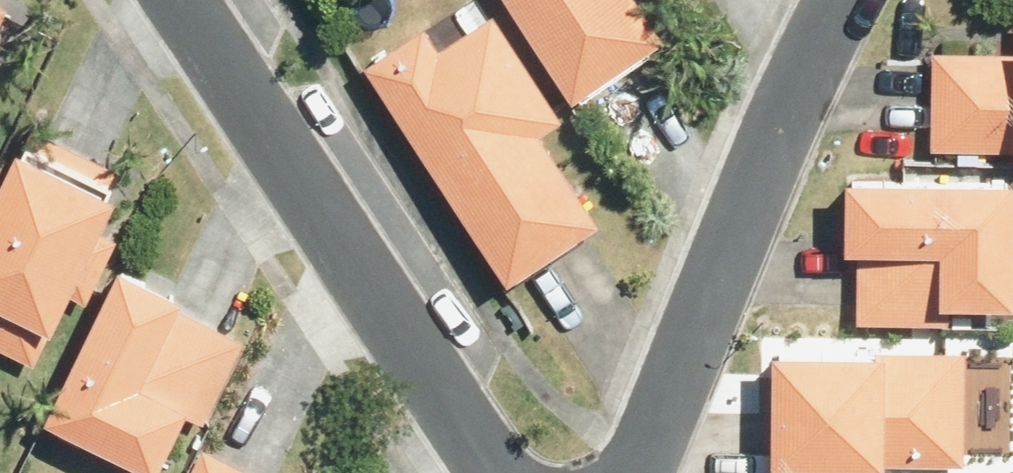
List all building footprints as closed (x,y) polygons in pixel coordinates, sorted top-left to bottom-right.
[(17,8),(0,0),(0,47),(17,8)] [(585,100),(678,39),(652,0),(518,0),(585,100)] [(549,131),(572,116),(503,15),(446,53),(431,30),(374,68),(522,286),(613,224),(549,131)] [(1012,58),(931,57),(929,154),(1011,156),(1011,165),(1012,165),(1012,53),(1012,58)] [(129,175),(43,135),(33,157),(26,154),(0,208),(0,349),(43,368),(61,333),(63,335),(80,298),(96,306),(125,243),(110,235),(126,201),(118,197),(129,175)] [(840,191),(838,262),(853,262),(853,329),(945,329),(945,316),(1010,317),(1012,191),(840,191)] [(56,426),(155,472),(167,472),(194,418),(211,427),(252,342),(188,312),(192,303),(130,273),(56,426)] [(879,471),(962,472),(962,358),(871,356),(871,363),(766,363),(765,472),(879,472),(879,471)] [(209,450),(197,472),(255,472),(209,450)]
